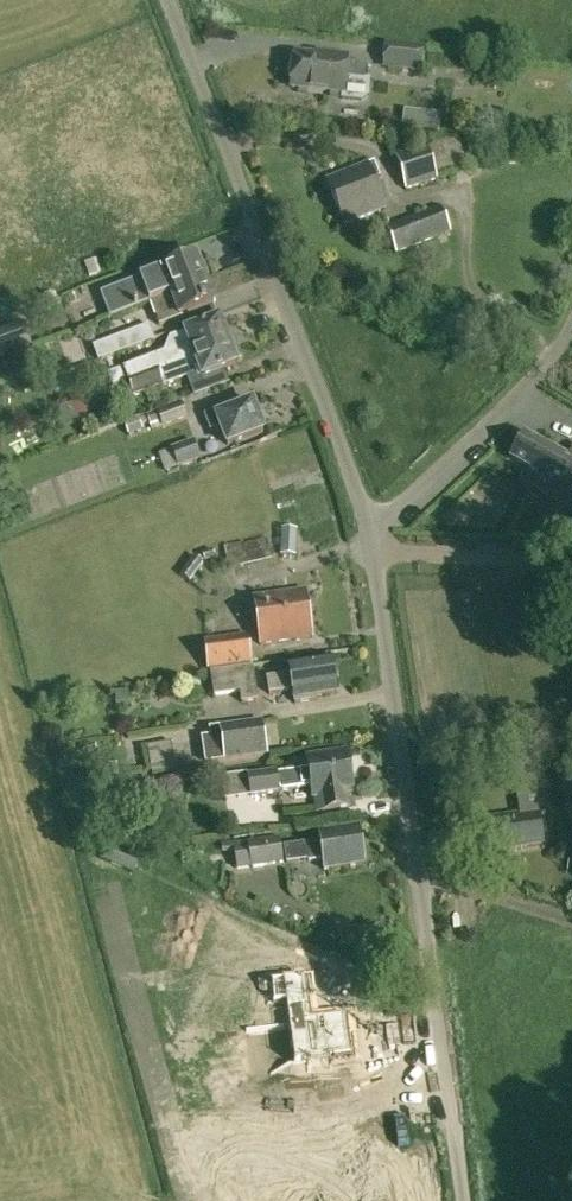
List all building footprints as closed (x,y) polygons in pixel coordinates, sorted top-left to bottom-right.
[(419,70),(420,65),(421,50),(387,46),(385,66),(419,70)] [(293,88),(341,94),(341,99),(360,101),(368,95),(369,82),(364,81),(365,66),(346,64),(346,59),(327,57),(327,60),(296,57),(296,60),(290,65),(289,74),(293,80),(293,88)] [(458,138),(426,147),(396,155),(406,192),(438,181),(437,180),(468,169),(458,138)] [(327,180),(345,225),(385,209),(374,179),(382,176),(376,161),(327,180)] [(451,233),(440,205),(384,226),(396,255),(451,233)] [(150,303),(205,281),(196,258),(140,280),(141,284),(119,293),(118,288),(101,295),(110,319),(128,312),(150,303)] [(205,281),(150,303),(159,326),(214,305),(205,281)] [(124,369),(129,381),(229,343),(220,320),(184,333),(185,334),(170,339),(163,354),(124,369)] [(0,331),(0,358),(32,345),(23,322),(0,331)] [(154,340),(149,325),(93,346),(98,361),(154,340)] [(237,365),(229,343),(129,381),(126,382),(132,397),(163,385),(162,382),(198,368),(201,378),(237,365)] [(79,400),(64,405),(70,422),(85,416),(79,400)] [(171,408),(157,413),(160,422),(162,427),(187,418),(182,404),(171,408)] [(229,406),(204,416),(210,432),(220,428),(227,446),(263,432),(252,404),(232,412),(229,406)] [(150,425),(160,422),(157,413),(147,416),(149,422),(150,425)] [(143,431),(141,425),(139,419),(123,425),(128,436),(143,431)] [(568,460),(524,435),(511,459),(541,475),(534,488),(571,509),(571,508),(571,453),(568,460)] [(170,449),(171,450),(158,455),(165,473),(178,468),(178,469),(201,461),(193,441),(170,449)] [(298,531),(281,529),(279,555),(296,556),(298,531)] [(229,571),(271,560),(266,539),(224,549),(229,571)] [(212,550),(201,554),(204,562),(216,558),(212,550)] [(203,563),(194,556),(180,576),(190,583),(203,563)] [(305,591),(254,599),(260,646),(312,638),(305,591)] [(204,641),(207,673),(253,666),(247,634),(204,641)] [(289,690),(291,700),(292,705),(315,701),(314,696),(336,692),(330,659),(289,666),(291,676),(268,680),(270,694),(289,690)] [(253,667),(210,673),(213,696),(239,693),(241,703),(257,701),(253,667)] [(199,678),(186,679),(188,689),(200,688),(199,678)] [(113,692),(115,709),(131,707),(129,690),(113,692)] [(210,738),(202,739),(205,763),(267,755),(262,722),(209,729),(210,738)] [(176,771),(171,743),(147,747),(151,775),(176,771)] [(253,797),(278,793),(320,786),(324,811),(347,808),(345,793),(353,792),(346,754),(308,760),(309,770),(280,775),(279,768),(249,773),(253,797)] [(120,777),(118,764),(103,767),(105,779),(120,777)] [(520,815),(475,821),(480,853),(544,843),(539,814),(544,813),(541,789),(517,792),(520,815)] [(358,828),(319,834),(320,842),(283,847),(286,865),(308,861),(308,863),(323,860),(325,871),(364,865),(358,828)] [(280,838),(232,845),(233,854),(236,871),(284,864),(280,838)] [(181,851),(182,865),(203,863),(201,849),(181,851)] [(276,907),(271,918),(289,926),(294,915),(292,911),(288,909),(284,910),(276,907)]
